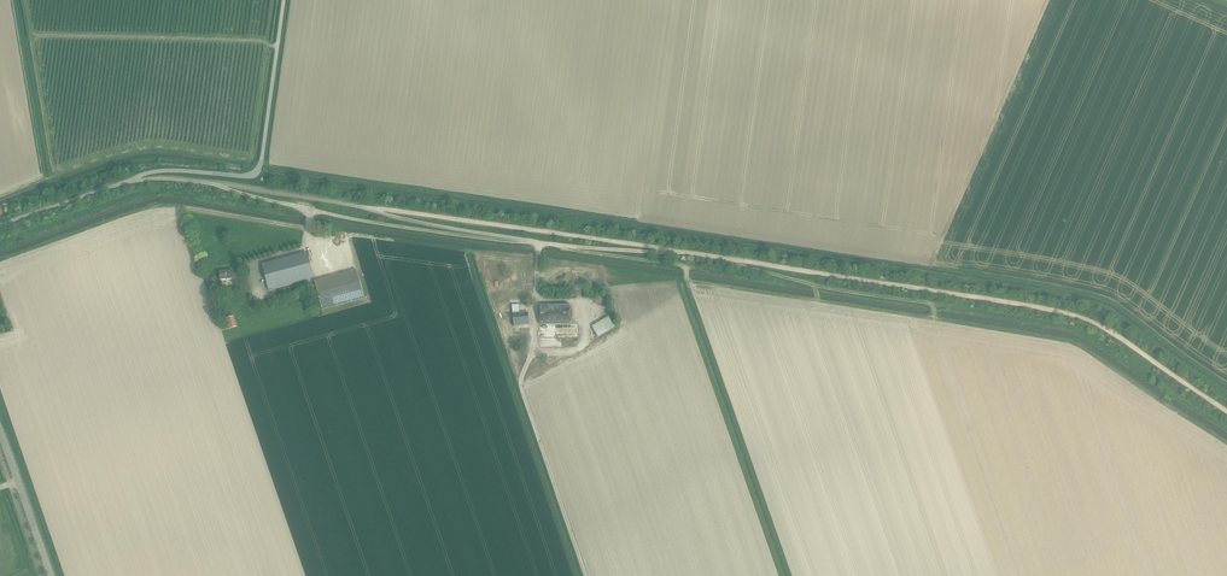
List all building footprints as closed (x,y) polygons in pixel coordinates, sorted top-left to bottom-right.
[(313,279),(307,253),(262,264),(269,291),(313,279)] [(364,298),(356,271),(314,282),(322,309),(364,298)] [(240,282),(240,280),(239,274),(233,275),(233,272),(219,273),(220,280),(233,279),(233,283),(240,282)] [(512,305),(512,311),(513,327),(529,326),(528,319),(528,313),(519,314),(519,305),(512,305)] [(569,305),(540,305),(540,312),(540,324),(569,324),(569,311),(569,305)] [(608,318),(592,328),(598,338),(614,328),(608,318)] [(577,329),(540,329),(540,344),(562,344),(562,351),(577,351),(577,329)]
